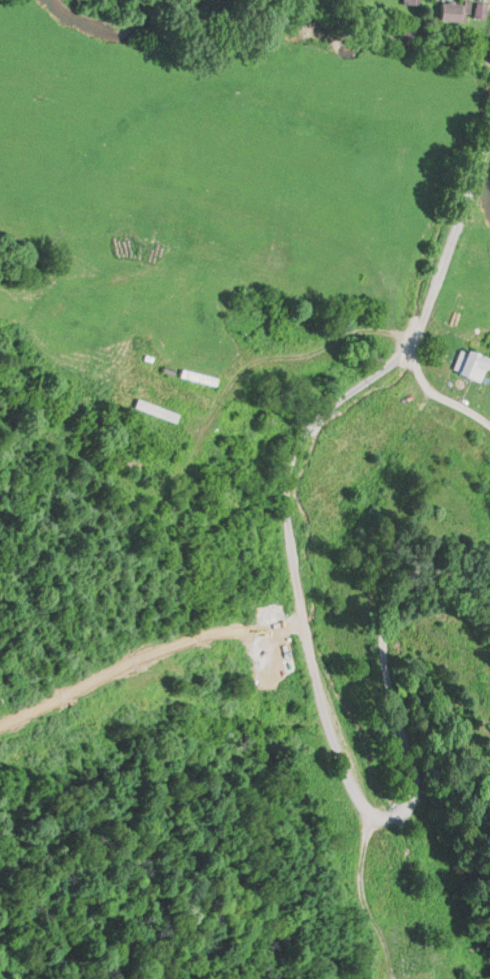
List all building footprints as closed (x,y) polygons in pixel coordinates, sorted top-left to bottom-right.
[(441,19),(469,19),(469,0),(441,0),(441,19)] [(463,343),(452,368),(482,381),(489,363),(489,355),(463,343)] [(218,376),(182,367),(180,375),(216,384),(218,376)] [(133,408),(177,419),(179,410),(154,404),(157,395),(147,392),(145,398),(136,396),(133,408)]
